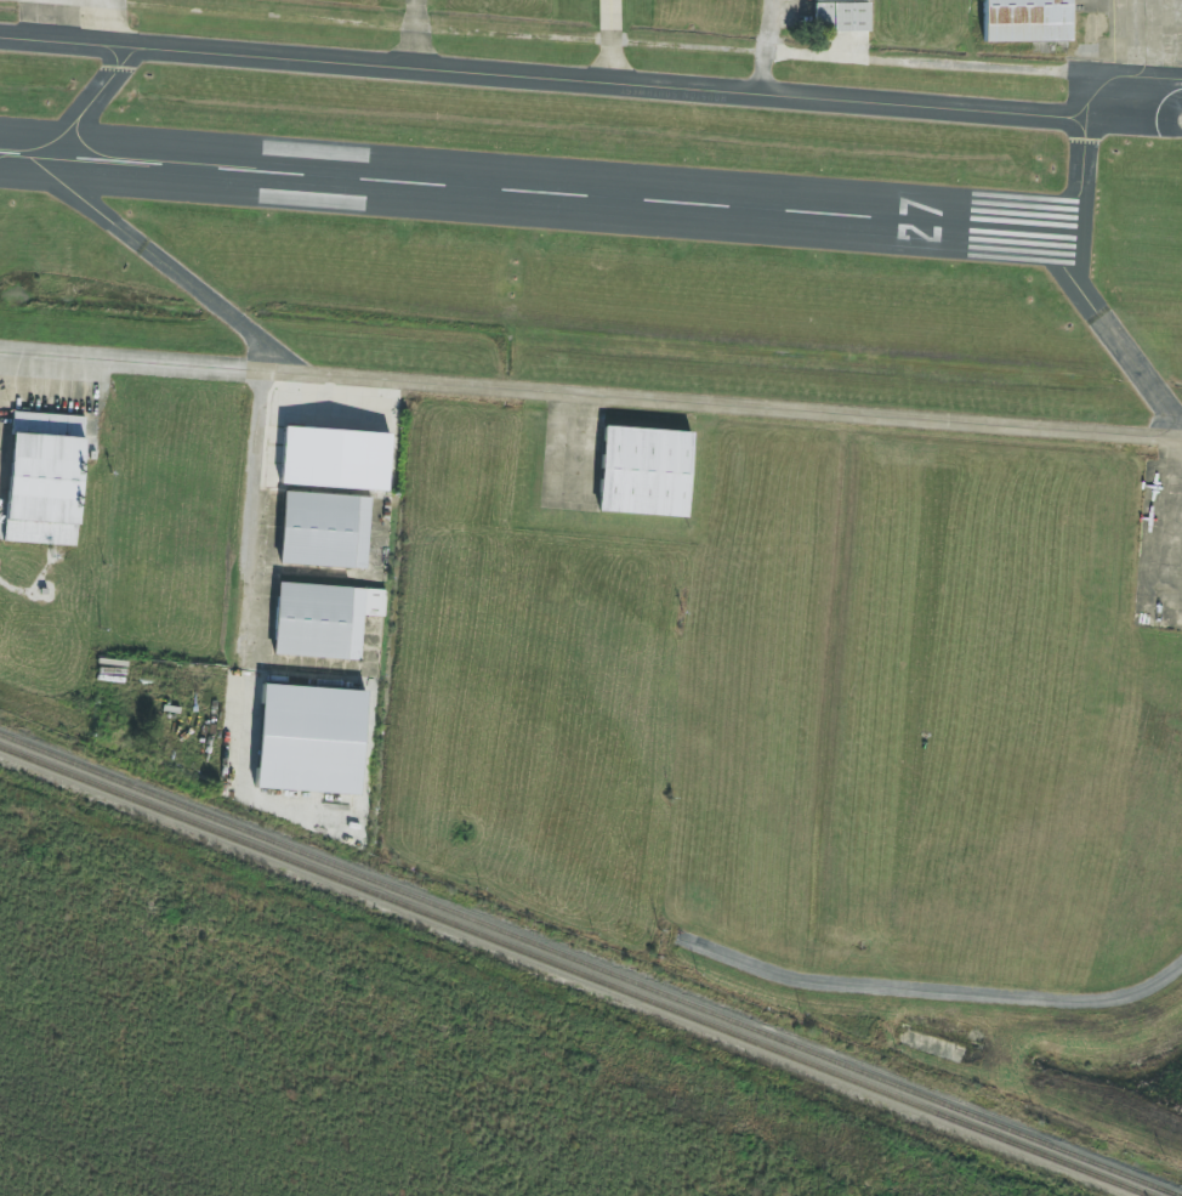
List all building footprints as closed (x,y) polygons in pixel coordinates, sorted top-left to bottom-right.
[(983,44),(982,0),(1068,0),(1069,42),(983,44)] [(869,33),(868,1),(812,4),(812,27),(831,27),(831,33),(869,33)] [(10,412),(84,419),(80,459),(75,527),(74,546),(2,542),(8,433),(10,412)] [(595,512),(686,518),(692,433),(602,426),(595,512)] [(387,490),(389,433),(283,429),(281,486),(387,490)] [(283,492),(277,562),(366,571),(370,499),(283,492)] [(277,582),(271,653),(359,662),(362,616),(383,618),(386,591),(277,582)] [(256,789),(359,794),(365,690),(261,685),(256,789)]
